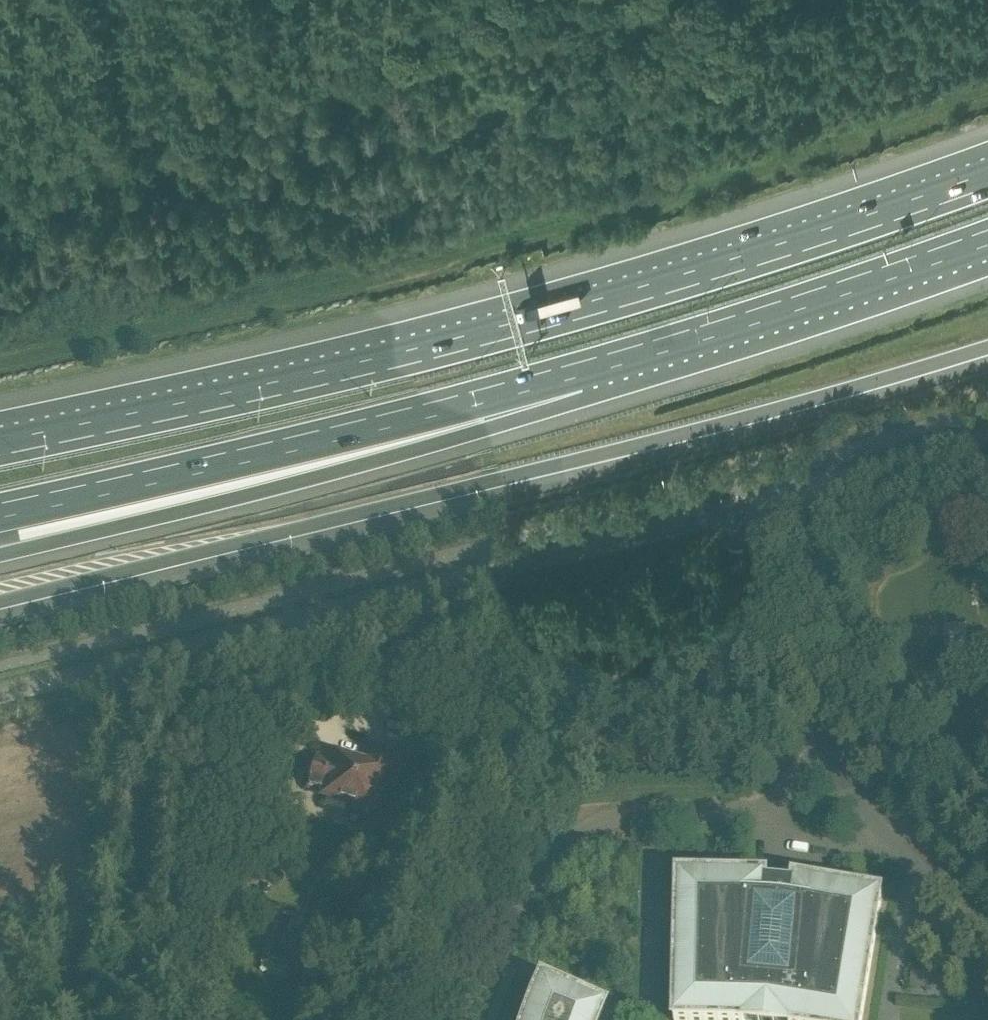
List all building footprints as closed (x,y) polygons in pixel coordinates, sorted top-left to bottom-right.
[(314,758),(311,768),(304,790),(322,795),(320,801),(351,810),(352,804),(372,810),(383,774),(394,777),(400,758),(372,749),(366,747),(360,766),(333,757),(332,763),(314,758)] [(922,797),(905,796),(904,810),(922,811),(922,797)] [(765,881),(676,879),(673,1019),(861,1019),(880,897),(792,883),(791,891),(765,889),(765,881)] [(260,895),(264,896),(266,897),(271,889),(269,888),(265,886),(260,895)] [(550,907),(559,913),(568,898),(559,893),(550,907)] [(210,979),(201,974),(195,985),(205,990),(210,979)] [(597,1019),(601,1012),(573,999),(571,1004),(562,1000),(564,995),(536,983),(532,990),(529,999),(525,1007),(522,1016),(521,1019),(597,1019)]
